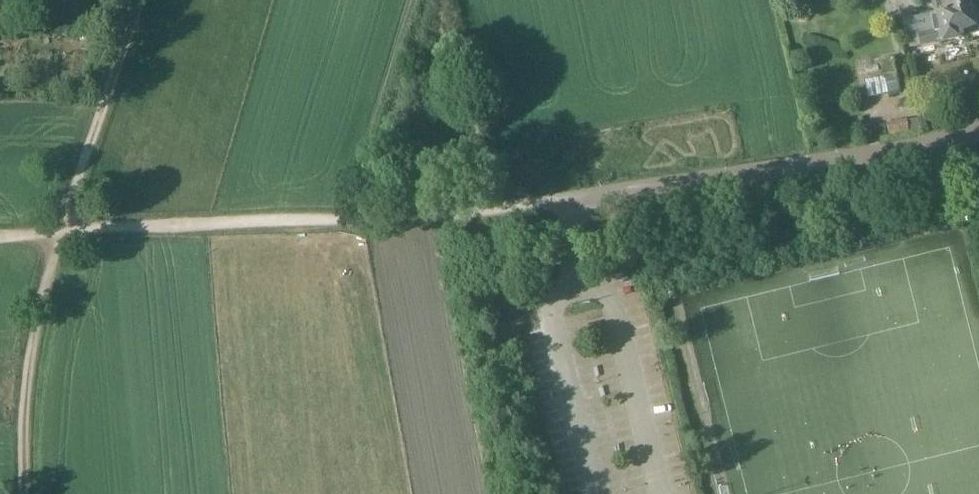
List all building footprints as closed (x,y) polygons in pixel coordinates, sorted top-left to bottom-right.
[(937,13),(975,4),(978,4),(978,0),(934,0),(937,13)] [(975,4),(937,13),(929,14),(936,43),(978,34),(978,21),(975,4)] [(918,37),(912,14),(901,16),(906,39),(918,37)] [(864,80),(868,98),(901,91),(896,73),(864,80)] [(890,136),(910,133),(907,119),(887,123),(890,136)]
